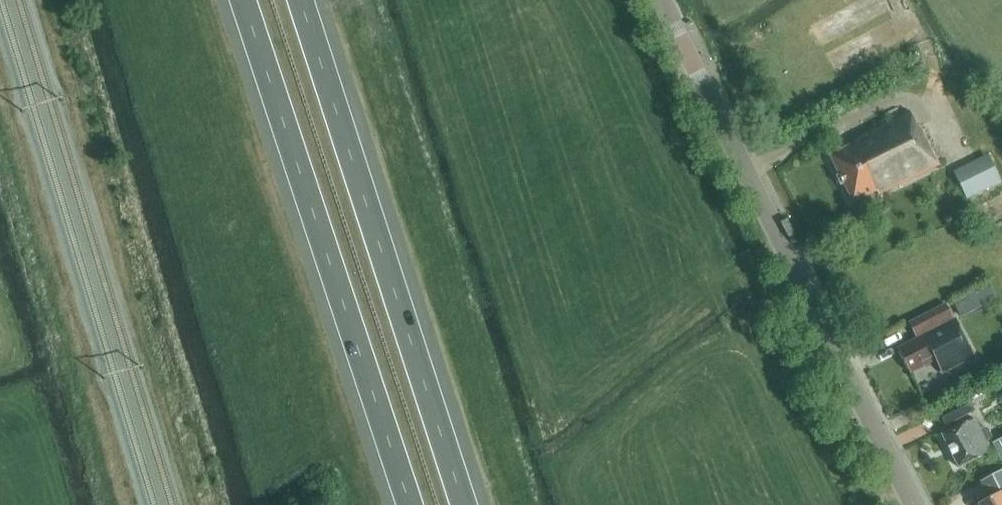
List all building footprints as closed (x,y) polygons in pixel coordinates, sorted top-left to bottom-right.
[(917,127),(909,111),(850,140),(852,145),(829,156),(853,203),(876,191),(878,196),(938,166),(919,126),(917,127)] [(967,199),(1001,182),(988,154),(954,171),(967,199)] [(990,284),(954,302),(961,317),(997,298),(990,284)] [(908,323),(916,339),(953,320),(945,303),(908,323)] [(944,374),(976,357),(955,319),(953,320),(916,339),(897,350),(909,373),(936,359),(944,374)] [(975,411),(967,396),(937,412),(944,427),(975,411)] [(979,429),(974,419),(942,435),(958,468),(991,451),(986,442),(989,440),(992,436),(988,427),(983,427),(979,429)] [(1001,456),(1001,437),(990,443),(998,458),(1001,456)] [(1001,471),(981,482),(990,498),(977,504),(978,504),(1001,504),(1001,471)]
